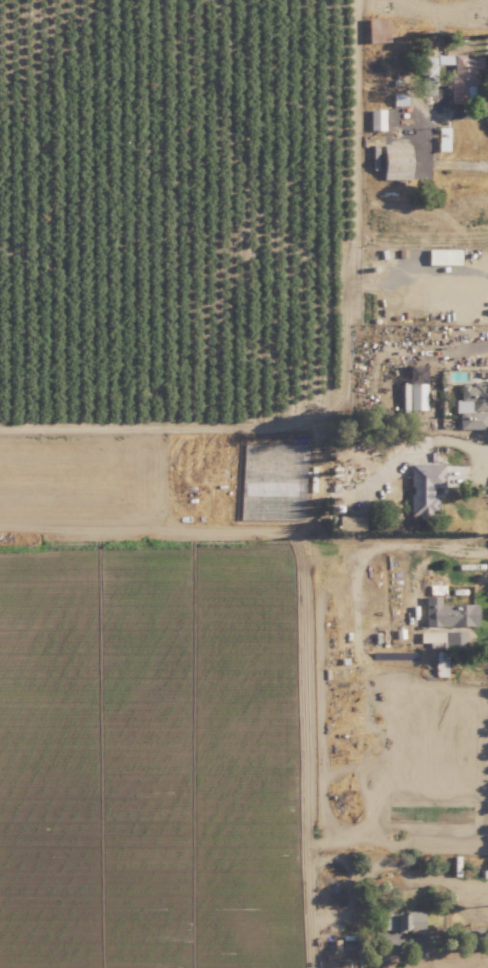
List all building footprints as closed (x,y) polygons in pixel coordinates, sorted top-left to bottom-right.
[(449,103),(474,103),(474,68),(481,68),(480,55),(420,55),(421,92),(435,92),(435,65),(449,65),(449,103)] [(370,130),(382,129),(381,110),(369,110),(370,130)] [(409,179),(408,144),(382,144),(382,179),(409,179)] [(425,409),(425,382),(401,382),(401,409),(425,409)] [(485,391),(487,391),(487,382),(471,382),(471,383),(459,383),(459,399),(454,399),(454,413),(458,413),(458,428),(485,428),(485,391)] [(443,487),(442,463),(408,464),(409,515),(436,515),(436,495),(432,495),(432,487),(443,487)] [(425,626),(476,625),(475,603),(439,604),(439,595),(424,595),(425,626)] [(418,641),(443,641),(443,631),(418,631),(418,641)] [(465,631),(443,631),(444,646),(465,646),(465,631)] [(380,912),(381,930),(423,929),(422,911),(380,912)]
